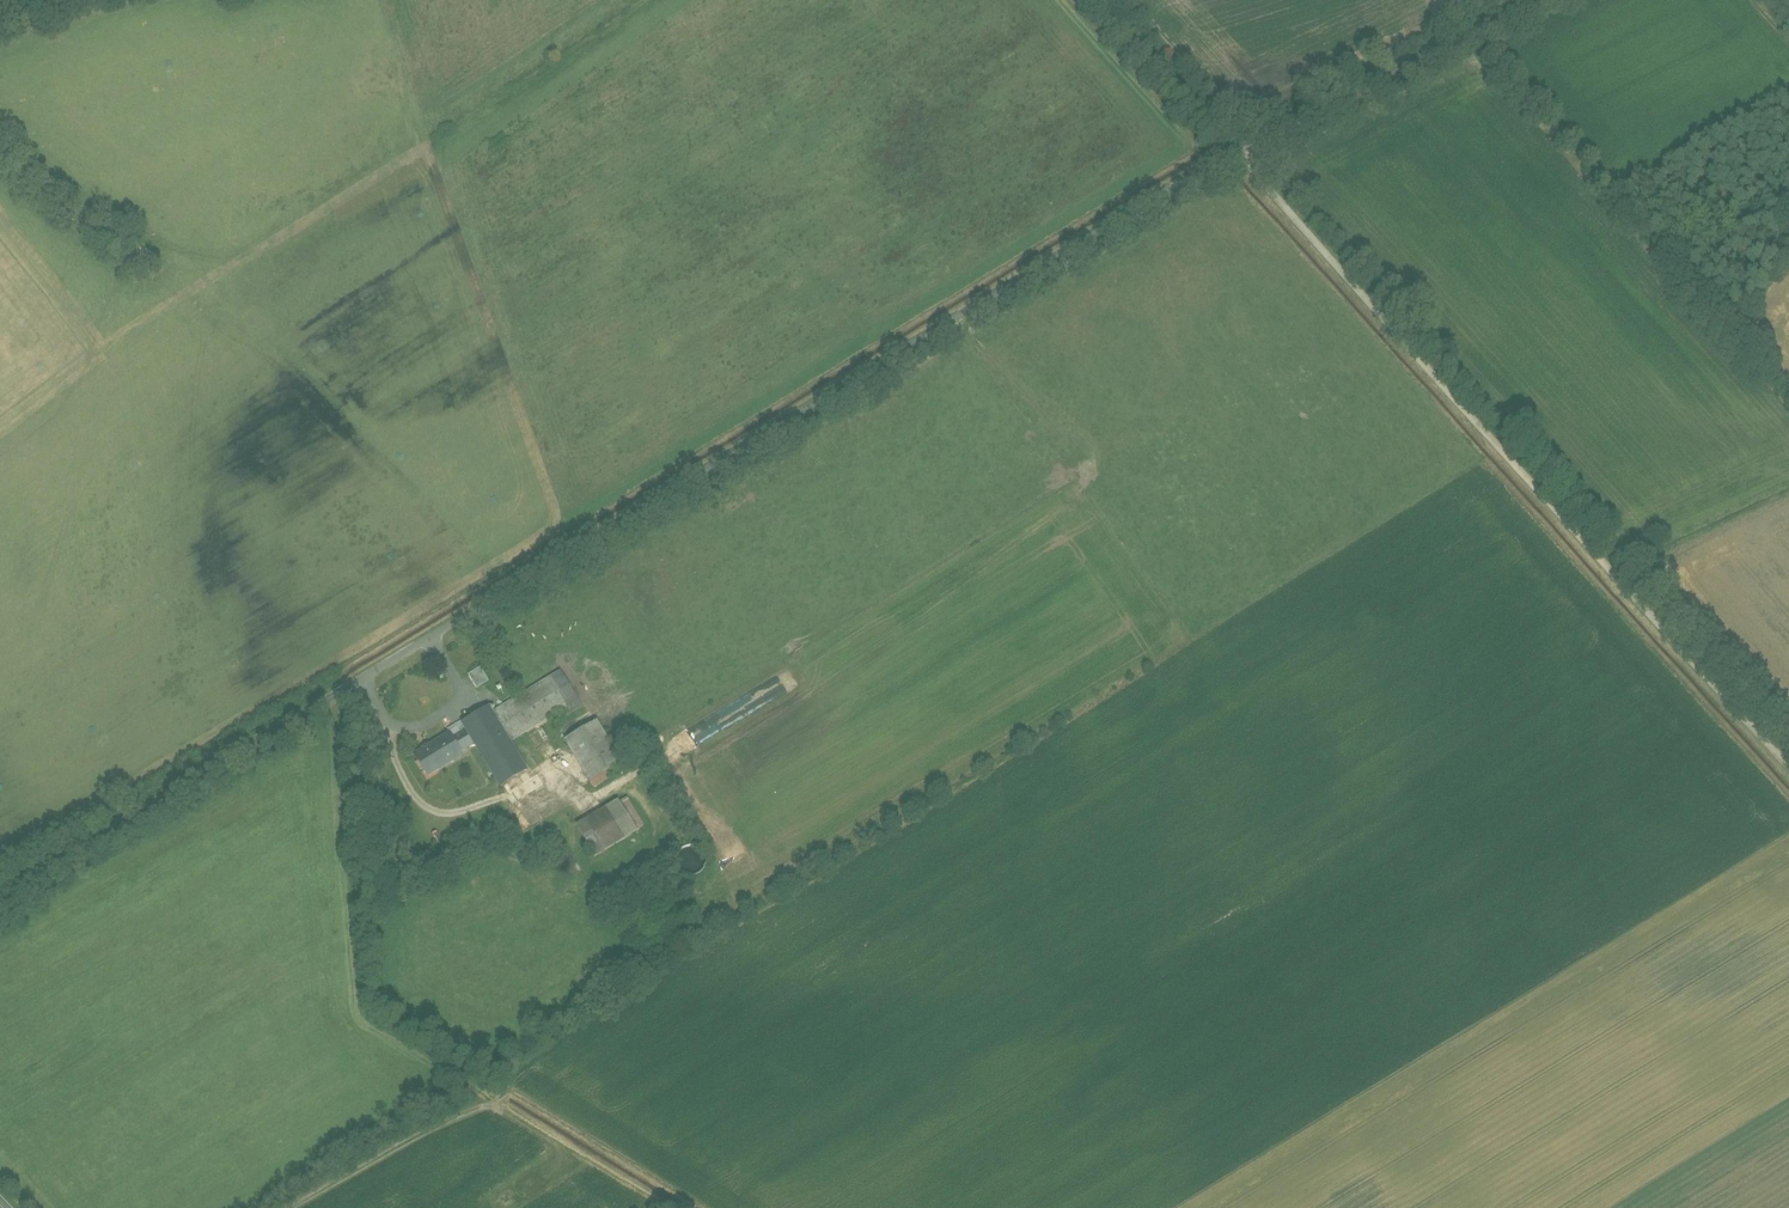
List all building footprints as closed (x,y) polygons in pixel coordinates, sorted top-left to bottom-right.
[(472,674),(480,689),(493,682),(485,667),(472,674)] [(449,734),(413,754),(427,778),(465,756),(463,752),(474,746),(498,788),(527,772),(511,744),(578,706),(561,676),(494,714),(490,708),(458,726),(462,732),(452,738),(449,734)] [(598,723),(564,742),(588,783),(622,763),(598,723)] [(597,787),(607,783),(605,778),(595,782),(597,787)] [(624,796),(573,827),(594,861),(645,830),(624,796)] [(701,871),(703,867),(704,862),(703,857),(701,852),(697,849),(693,847),(688,847),(684,848),(680,850),(677,854),(675,858),(675,863),(676,867),(678,871),(682,874),(687,876),(692,876),(697,874),(701,871)]
